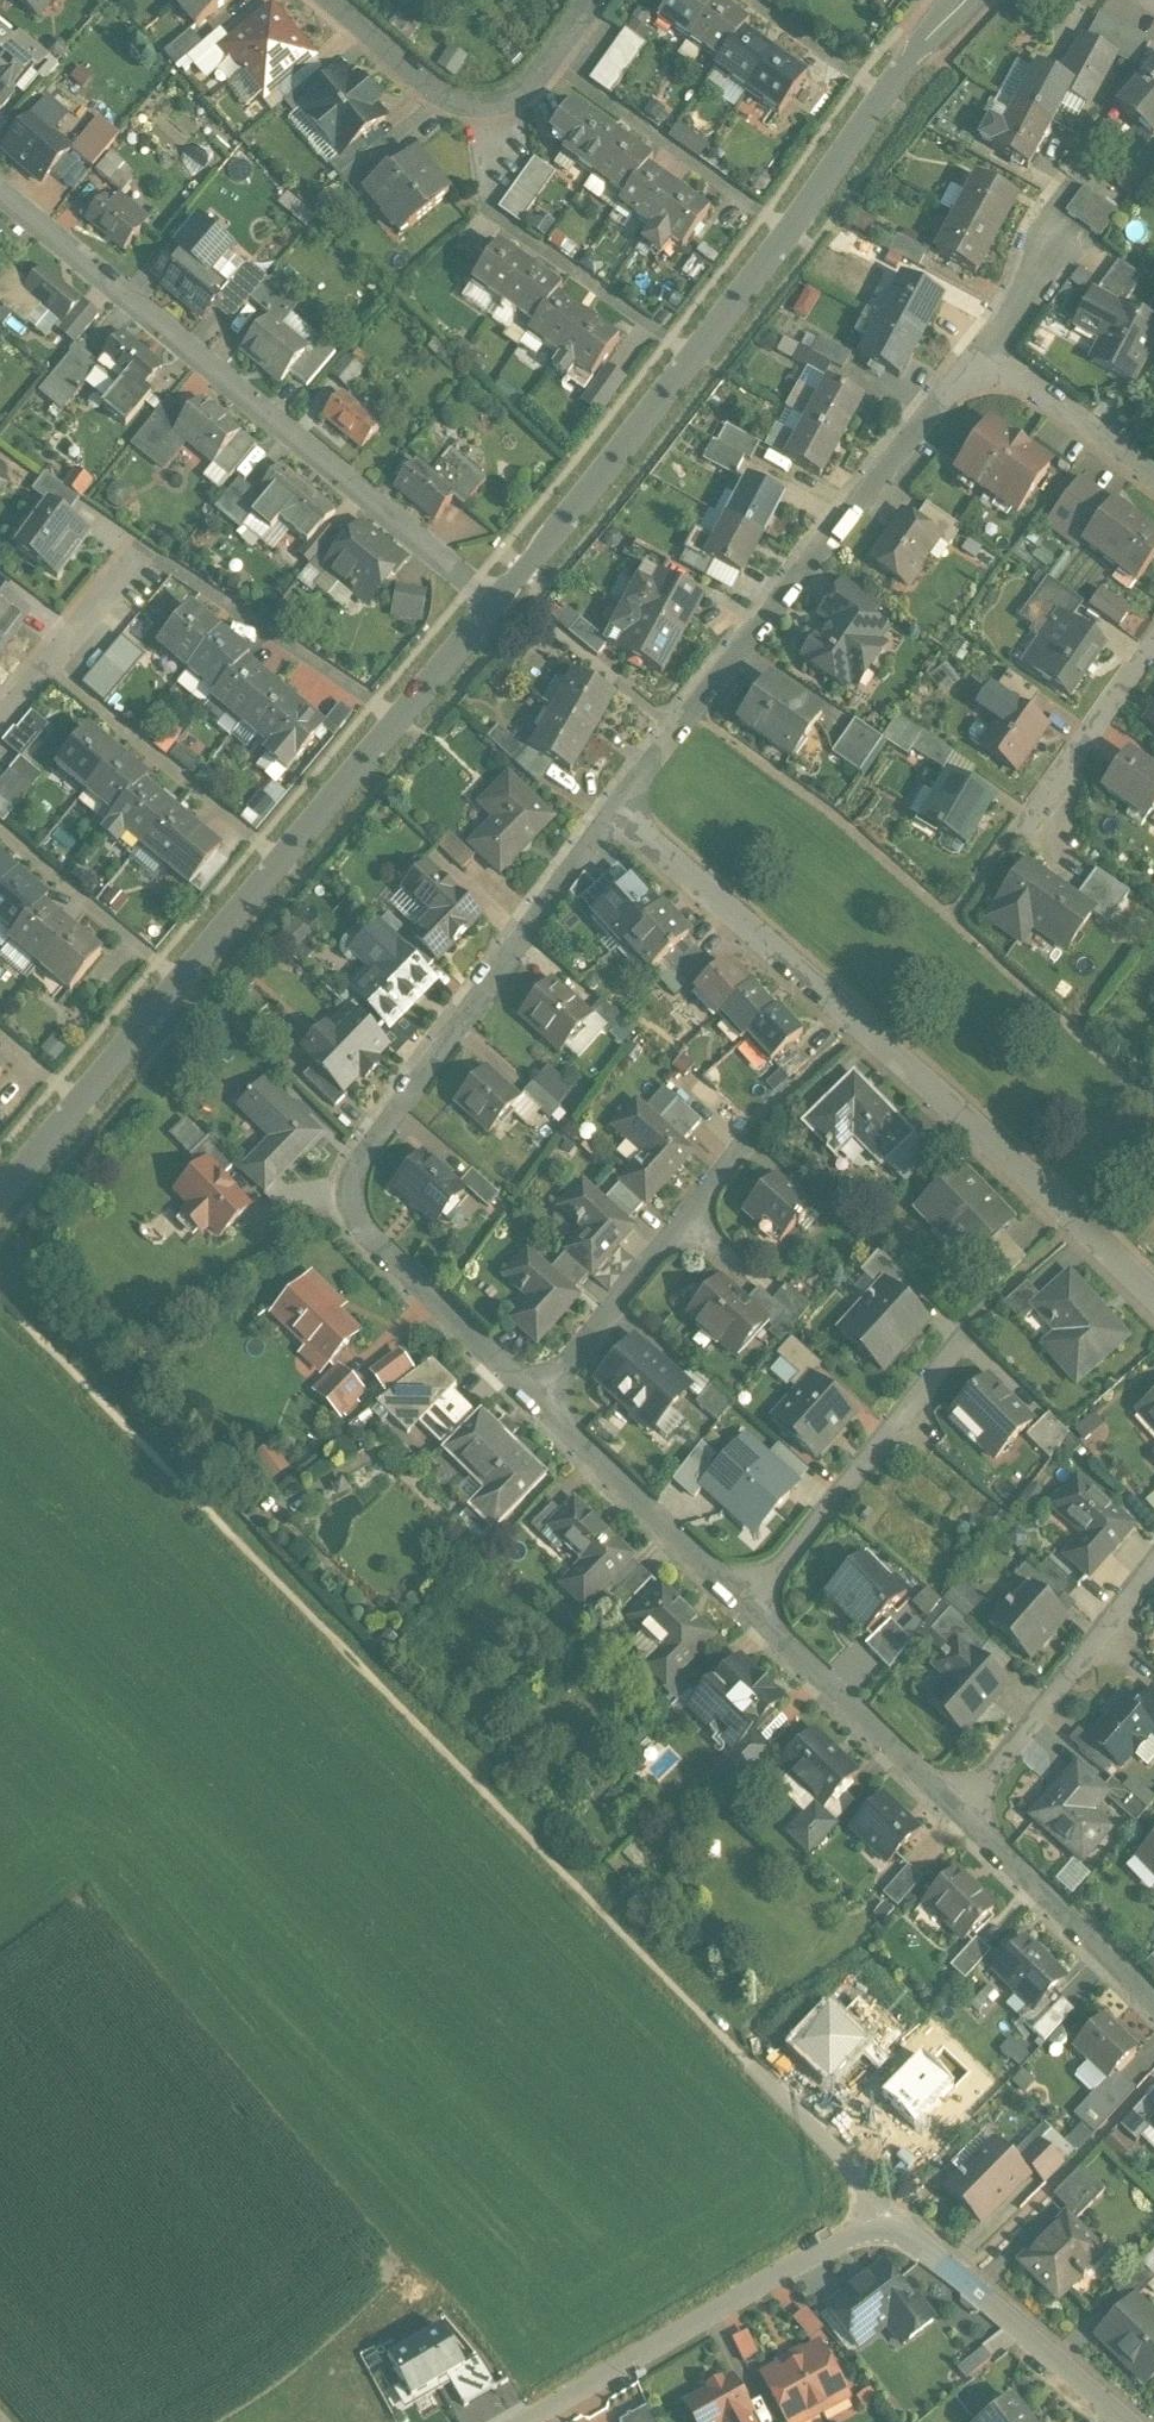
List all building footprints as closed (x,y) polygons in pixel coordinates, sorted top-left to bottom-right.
[(38,17),(52,0),(18,0),(38,17)] [(197,27),(229,0),(174,0),(197,27)] [(714,0),(673,0),(659,20),(691,42),(718,3),(714,0)] [(792,0),(767,0),(784,13),(793,1),(792,0)] [(718,3),(691,42),(703,52),(722,64),(744,33),(749,25),(718,3)] [(231,42),(222,50),(226,54),(243,75),(294,32),(272,7),(231,42)] [(1151,44),(1100,16),(1087,41),(1116,57),(1134,67),(1151,44)] [(203,45),(201,47),(215,63),(226,54),(222,50),(231,42),(221,30),(203,45)] [(191,31),(165,53),(177,67),(188,58),(201,47),(203,45),(191,31)] [(647,46),(626,31),(617,44),(638,59),(647,46)] [(315,58),(294,32),(243,75),(265,100),(315,58)] [(775,55),(744,33),(722,64),(716,72),(747,94),(775,55)] [(0,35),(0,85),(13,95),(14,95),(8,90),(31,62),(37,67),(47,55),(24,35),(14,47),(0,35)] [(1087,41),(1082,39),(1066,68),(1070,70),(1064,82),(1073,87),(1069,94),(1087,105),(1093,94),(1095,95),(1116,57),(1087,41)] [(638,59),(617,44),(608,56),(629,71),(638,59)] [(215,63),(201,47),(188,58),(202,74),(215,63)] [(470,59),(448,47),(437,65),(459,78),(470,59)] [(807,78),(775,55),(747,94),(779,116),(807,78)] [(629,71),(608,56),(599,68),(621,84),(629,71)] [(1117,109),(1153,141),(1153,67),(1117,109)] [(621,84),(599,68),(590,81),(611,96),(621,84)] [(1064,82),(1037,68),(1016,106),(1052,125),(1069,94),(1073,87),(1064,82)] [(311,99),(301,108),(302,109),(322,132),(368,93),(358,81),(355,83),(345,71),(311,99)] [(13,95),(0,85),(0,112),(13,95)] [(311,99),(302,88),(287,102),(297,113),(302,109),(301,108),(311,99)] [(368,93),(322,132),(341,155),(342,156),(363,138),(386,119),(376,107),(378,105),(368,93)] [(66,116),(48,100),(32,118),(50,133),(66,116)] [(622,139),(572,104),(551,133),(569,146),(563,155),(595,178),(622,139)] [(1016,106),(1004,129),(991,122),(981,139),(994,146),(993,150),(1028,169),(1052,125),(1016,106)] [(99,117),(72,149),(93,167),(120,135),(99,117)] [(50,133),(32,118),(4,150),(42,183),(70,150),(50,133)] [(363,138),(342,156),(341,155),(329,165),(340,177),(370,152),(372,150),(363,138)] [(622,139),(595,178),(607,188),(625,200),(648,169),(653,161),(622,139)] [(1135,164),(1148,174),(1153,166),(1153,142),(1153,141),(1135,164)] [(340,177),(339,178),(357,200),(366,192),(388,173),(370,152),(340,177)] [(111,154),(96,171),(123,194),(132,183),(118,171),(124,164),(111,154)] [(414,155),(390,176),(388,173),(366,192),(382,211),(389,207),(409,230),(449,196),(414,155)] [(556,174),(535,159),(525,172),(547,187),(556,174)] [(679,191),(648,169),(625,200),(620,207),(651,229),(679,191)] [(547,187),(525,172),(517,184),(538,199),(547,187)] [(1016,200),(978,179),(958,217),(996,237),(1016,200)] [(538,199),(517,184),(508,196),(530,211),(538,199)] [(1084,188),(1066,213),(1078,222),(1096,197),(1084,188)] [(711,213),(679,191),(651,229),(643,241),(660,253),(669,242),(683,252),(711,213)] [(149,222),(118,196),(113,203),(143,229),(149,222)] [(530,211),(508,196),(499,209),(520,224),(530,211)] [(113,203),(105,197),(86,219),(125,251),(143,229),(113,203)] [(1107,205),(1096,197),(1078,222),(1089,230),(1107,205)] [(1107,205),(1089,230),(1101,239),(1119,214),(1107,205)] [(996,237),(958,217),(938,254),(976,275),(996,237)] [(198,221),(154,274),(165,283),(164,285),(204,318),(229,287),(208,270),(212,265),(219,262),(231,248),(198,221)] [(928,252),(898,236),(890,251),(920,267),(928,252)] [(531,267),(499,245),(472,284),(504,306),(531,267)] [(1119,261),(1094,294),(1121,308),(1122,307),(1143,279),(1119,261)] [(562,289),(531,267),(504,306),(535,328),(557,297),(562,289)] [(0,283),(0,305),(3,307),(18,289),(15,286),(23,277),(12,268),(0,283)] [(253,268),(219,309),(233,320),(251,299),(267,280),(253,268)] [(43,270),(31,285),(23,277),(15,286),(18,289),(3,307),(25,326),(41,307),(63,325),(82,302),(43,270)] [(294,286),(277,273),(270,281),(286,295),(294,286)] [(270,281),(267,279),(267,280),(251,299),(271,317),(277,322),(294,302),(286,295),(270,281)] [(942,299),(904,279),(883,318),(921,339),(942,299)] [(1092,294),(1076,326),(1102,341),(1092,362),(1132,383),(1153,341),(1153,323),(1122,307),(1121,308),(1094,294),(1092,294)] [(588,319),(557,297),(535,328),(529,336),(560,357),(588,319)] [(100,316),(82,302),(63,325),(59,331),(76,344),(100,316)] [(277,322),(271,317),(263,329),(243,350),(282,382),(290,372),(301,360),(287,349),(293,342),(293,341),(276,327),(277,322)] [(921,339),(883,318),(861,358),(900,379),(921,339)] [(619,341),(588,319),(560,357),(552,369),(568,380),(576,369),(592,380),(619,341)] [(163,368),(123,335),(99,363),(97,366),(99,368),(106,373),(107,373),(122,386),(104,408),(127,426),(152,395),(145,389),(163,368)] [(336,353),(317,337),(306,350),(294,340),(293,341),(293,342),(287,349),(301,360),(290,372),(307,387),(336,353)] [(852,354),(821,337),(812,352),(832,362),(843,368),(852,354)] [(77,345),(70,352),(72,354),(55,373),(78,393),(95,374),(94,373),(99,368),(97,366),(99,363),(77,345)] [(812,352),(801,346),(793,360),(824,377),(832,362),(812,352)] [(348,355),(331,375),(348,390),(364,369),(348,355)] [(609,368),(584,403),(599,414),(624,379),(609,368)] [(78,393),(55,373),(39,393),(63,412),(78,393)] [(862,399),(830,382),(822,398),(799,385),(786,409),(808,421),(809,421),(841,438),(862,399)] [(381,427),(342,395),(323,417),(362,449),(381,427)] [(257,446),(201,399),(181,424),(189,430),(183,438),(231,478),(257,446)] [(157,421),(137,447),(164,469),(181,447),(170,439),(174,434),(157,421)] [(809,421),(800,439),(777,427),(766,447),(820,477),(841,438),(809,421)] [(760,444),(727,426),(718,443),(745,458),(751,461),(760,444)] [(990,426),(958,473),(1017,514),(1050,467),(990,426)] [(445,447),(426,431),(410,450),(429,465),(445,447)] [(718,443),(714,441),(704,460),(735,477),(745,458),(718,443)] [(451,450),(430,475),(415,463),(396,487),(436,520),(454,498),(464,507),(487,480),(451,450)] [(336,512),(281,467),(262,490),(269,496),(253,516),(272,532),(280,522),(308,545),(316,535),(336,512)] [(80,498),(46,473),(33,491),(48,502),(67,516),(80,498)] [(259,495),(240,479),(216,508),(236,525),(260,496),(259,496),(259,495)] [(783,499),(748,480),(727,519),(762,538),(783,499)] [(1113,504),(1080,480),(1062,506),(1094,529),(1113,504)] [(67,516),(48,502),(16,546),(58,578),(91,534),(67,516)] [(1113,504),(1094,529),(1084,544),(1120,571),(1124,566),(1139,578),(1136,583),(1137,584),(1153,560),(1153,535),(1113,504)] [(963,529),(927,505),(914,522),(938,538),(937,540),(949,548),(963,529)] [(904,515),(895,527),(896,531),(897,531),(894,536),(891,534),(888,534),(883,541),(884,544),(872,562),(900,581),(901,581),(909,587),(913,586),(921,574),(921,571),(918,569),(937,540),(938,538),(914,522),(904,515)] [(762,538),(727,519),(707,558),(741,577),(762,538)] [(404,559),(363,526),(348,544),(327,570),(329,572),(352,591),(349,594),(352,596),(354,593),(367,603),(404,559)] [(337,534),(310,566),(324,578),(329,572),(327,570),(348,544),(337,534)] [(695,555),(663,538),(656,552),(671,560),(688,569),(695,555)] [(656,552),(637,542),(628,560),(650,572),(652,567),(664,573),(671,560),(656,552)] [(703,600),(661,577),(654,591),(639,583),(626,608),(646,618),(682,637),(702,600),(703,600)] [(1084,604),(1048,579),(1029,606),(1057,626),(1059,627),(1065,618),(1071,622),(1084,604)] [(845,581),(826,610),(831,614),(827,620),(833,624),(820,644),(816,641),(804,658),(807,660),(805,662),(845,690),(861,667),(869,672),(885,648),(877,643),(886,631),(870,620),(880,606),(845,581)] [(0,590),(0,649),(28,611),(0,590)] [(1131,611),(1102,591),(1090,608),(1119,629),(1131,611)] [(190,608),(159,645),(189,669),(220,633),(190,608)] [(646,618),(626,608),(614,631),(634,641),(646,618)] [(682,637),(646,618),(634,641),(627,655),(621,651),(620,652),(663,675),(663,674),(682,637)] [(1065,618),(1059,627),(1057,626),(1028,668),(1069,697),(1105,646),(1071,622),(1065,618)] [(609,643),(580,619),(569,633),(598,657),(609,643)] [(220,633),(189,669),(219,694),(245,662),(249,657),(220,633)] [(145,656),(122,637),(111,650),(134,669),(145,656)] [(134,669),(111,650),(102,660),(125,680),(134,669)] [(125,680),(102,660),(93,671),(116,690),(125,680)] [(274,687),(245,662),(219,694),(214,699),(244,724),(274,687)] [(947,667),(932,679),(943,694),(958,682),(947,667)] [(116,690),(93,671),(82,684),(105,703),(116,690)] [(1040,694),(1009,672),(995,693),(1011,704),(1012,703),(1026,713),(1040,694)] [(613,698),(576,676),(555,713),(592,735),(613,698)] [(822,716),(769,680),(740,722),(793,758),(822,716)] [(304,712),(274,687),(244,724),(273,748),(273,749),(304,712)] [(992,730),(982,723),(977,724),(969,735),(970,740),(981,747),(980,748),(1016,773),(1047,729),(1026,713),(1012,703),(1011,704),(992,730)] [(304,712),(273,749),(273,748),(267,756),(287,772),(323,728),(304,712)] [(592,735),(555,713),(533,752),(571,773),(592,735)] [(883,740),(856,721),(833,754),(860,773),(883,740)] [(524,748),(500,726),(488,738),(513,761),(524,748)] [(89,730),(58,766),(88,791),(118,755),(89,730)] [(954,754),(922,731),(911,751),(944,770),(954,754)] [(118,755),(88,791),(116,815),(117,816),(143,785),(148,779),(118,755)] [(1127,755),(1103,790),(1131,809),(1136,802),(1152,813),(1153,814),(1153,812),(1153,771),(1153,773),(1127,755)] [(44,776),(21,757),(11,770),(33,789),(44,776)] [(33,789),(11,770),(1,781),(24,800),(33,789)] [(504,820),(476,849),(472,845),(501,874),(516,858),(514,856),(533,837),(534,839),(554,819),(509,776),(481,806),(482,806),(486,802),(504,820)] [(994,803),(948,776),(937,795),(939,796),(924,822),(939,830),(937,834),(940,836),(941,835),(966,849),(994,803)] [(1,781),(0,783),(0,798),(15,811),(24,800),(1,781)] [(143,785),(117,816),(116,815),(103,832),(118,845),(127,834),(141,846),(172,809),(171,808),(160,799),(143,785)] [(175,804),(164,794),(160,799),(171,808),(175,804)] [(0,798),(0,820),(4,823),(15,811),(0,798)] [(1152,813),(1136,802),(1131,809),(1127,816),(1142,826),(1152,813)] [(172,809),(141,846),(171,871),(202,834),(172,809)] [(202,834),(171,871),(190,886),(220,849),(202,834)] [(475,857),(451,835),(440,847),(463,869),(475,857)] [(18,875),(0,860),(0,897),(18,875)] [(1076,900),(1026,864),(999,902),(1001,904),(990,920),(1021,941),(1032,926),(1067,950),(1093,913),(1094,912),(1076,900)] [(480,917),(427,866),(404,890),(433,918),(415,937),(416,938),(436,961),(437,962),(480,917)] [(1130,894),(1097,871),(1076,900),(1094,912),(1093,913),(1108,924),(1130,894)] [(0,897),(0,923),(16,936),(43,905),(47,900),(18,875),(0,897)] [(632,881),(595,915),(596,916),(599,913),(616,932),(612,935),(622,946),(626,942),(660,912),(632,881)] [(72,930),(43,905),(16,936),(12,942),(41,966),(72,930)] [(660,912),(626,942),(652,971),(665,959),(688,939),(689,937),(663,908),(660,912)] [(399,945),(377,925),(364,939),(358,936),(351,937),(345,941),(342,947),(342,954),(346,960),(352,963),(359,962),(365,959),(366,960),(366,961),(378,973),(355,996),(363,1003),(388,1028),(389,1028),(415,1002),(413,1000),(433,980),(434,982),(435,981),(426,971),(399,945)] [(72,930),(41,966),(71,991),(101,955),(72,930)] [(415,937),(410,933),(399,945),(426,971),(436,961),(416,938),(415,937)] [(688,939),(665,959),(673,969),(696,948),(688,939)] [(696,948),(673,969),(685,982),(708,961),(696,948)] [(725,963),(694,992),(695,993),(698,991),(719,1014),(717,1017),(718,1018),(721,1015),(749,989),(725,963)] [(592,1018),(551,981),(522,1014),(545,1035),(544,1036),(561,1052),(592,1018)] [(749,989),(721,1015),(722,1016),(725,1014),(746,1037),(743,1039),(744,1040),(748,1037),(776,1012),(753,986),(749,989)] [(624,1021),(602,1002),(592,1012),(614,1032),(624,1021)] [(388,1028),(363,1003),(353,1013),(378,1038),(388,1028)] [(776,1012),(748,1037),(749,1039),(752,1036),(773,1060),(770,1062),(771,1064),(803,1035),(779,1009),(776,1012)] [(351,1012),(330,1034),(337,1040),(314,1064),(316,1066),(343,1092),(388,1047),(378,1038),(353,1013),(351,1012)] [(797,1050),(779,1066),(789,1078),(808,1061),(797,1050)] [(343,1092),(316,1066),(304,1078),(335,1108),(348,1096),(343,1092)] [(486,1070),(456,1103),(457,1104),(458,1103),(490,1132),(489,1133),(490,1134),(520,1101),(519,1100),(518,1101),(494,1079),(495,1078),(486,1070)] [(855,1076),(805,1124),(827,1146),(822,1150),(825,1152),(829,1148),(835,1155),(854,1137),(882,1165),(885,1162),(910,1138),(913,1135),(855,1076)] [(321,1135),(265,1082),(252,1096),(250,1094),(246,1099),(247,1100),(240,1108),(273,1140),(254,1160),(276,1182),(321,1135)] [(561,1107),(534,1083),(524,1095),(551,1118),(561,1107)] [(703,1122),(678,1100),(667,1113),(691,1135),(703,1122)] [(656,1155),(642,1171),(636,1166),(621,1182),(622,1183),(645,1204),(647,1205),(694,1153),(637,1102),(614,1127),(644,1154),(649,1148),(656,1155)] [(236,1165),(210,1138),(191,1157),(202,1169),(208,1163),(223,1179),(236,1165)] [(910,1138),(885,1162),(906,1183),(931,1160),(910,1138)] [(465,1191),(425,1155),(395,1189),(436,1225),(465,1191)] [(254,1160),(253,1159),(243,1170),(267,1193),(277,1183),(254,1160)] [(223,1179),(208,1163),(202,1169),(178,1192),(192,1207),(184,1215),(202,1233),(210,1225),(221,1237),(249,1210),(236,1196),(234,1191),(223,1179)] [(1011,1223),(960,1170),(919,1209),(968,1260),(963,1266),(964,1267),(966,1265),(1000,1233),(1011,1223)] [(500,1195),(473,1172),(463,1183),(490,1207),(500,1195)] [(775,1177),(745,1211),(761,1225),(765,1221),(783,1238),(780,1242),(781,1243),(797,1225),(799,1228),(813,1212),(775,1177)] [(634,1229),(583,1182),(560,1208),(578,1224),(575,1227),(577,1229),(580,1226),(586,1231),(567,1251),(568,1252),(592,1273),(593,1274),(634,1229)] [(645,1204),(622,1183),(612,1195),(635,1216),(645,1204)] [(1000,1233),(966,1265),(991,1291),(1025,1259),(1000,1233)] [(551,1271),(528,1251),(506,1276),(522,1291),(520,1293),(522,1295),(524,1292),(536,1304),(519,1323),(514,1319),(513,1320),(538,1343),(580,1297),(574,1293),(581,1286),(557,1264),(551,1271)] [(592,1273),(568,1252),(557,1264),(581,1286),(592,1273)] [(906,1276),(879,1252),(861,1272),(880,1288),(885,1282),(893,1290),(906,1276)] [(334,1297),(312,1276),(275,1315),(328,1366),(359,1334),(328,1303),(334,1297)] [(1109,1321),(1070,1278),(1043,1302),(1037,1308),(1038,1309),(1050,1323),(1046,1327),(1048,1329),(1052,1325),(1072,1346),(1058,1359),(1077,1380),(1126,1335),(1111,1319),(1109,1321)] [(764,1321),(765,1320),(746,1303),(722,1281),(690,1316),(733,1355),(764,1321)] [(868,1301),(840,1332),(883,1371),(903,1350),(897,1344),(922,1316),(893,1290),(885,1282),(880,1288),(870,1299),(869,1298),(867,1300),(868,1301)] [(1027,1284),(1004,1305),(1021,1324),(1038,1309),(1037,1308),(1043,1302),(1027,1284)] [(811,1306),(786,1286),(773,1301),(787,1314),(788,1313),(798,1323),(811,1306)] [(773,1301),(759,1289),(746,1303),(765,1320),(764,1321),(773,1329),(787,1314),(773,1301)] [(815,1359),(792,1339),(777,1356),(799,1376),(807,1383),(813,1377),(806,1370),(815,1359)] [(649,1354),(634,1341),(599,1380),(635,1412),(635,1417),(645,1426),(650,1426),(653,1428),(689,1388),(672,1373),(670,1375),(665,1370),(665,1366),(659,1361),(655,1361),(650,1356),(651,1354),(650,1353),(649,1354)] [(399,1351),(371,1372),(385,1391),(413,1369),(399,1351)] [(433,1362),(378,1404),(409,1434),(419,1423),(446,1449),(453,1442),(426,1416),(452,1389),(452,1390),(457,1385),(433,1362)] [(340,1370),(318,1394),(341,1416),(363,1393),(340,1370)] [(807,1383),(799,1376),(791,1385),(799,1392),(773,1421),(815,1458),(816,1457),(814,1455),(838,1429),(840,1431),(855,1414),(813,1376),(813,1377),(807,1383)] [(1012,1401),(989,1378),(952,1415),(953,1416),(959,1411),(985,1438),(980,1443),(996,1459),(1033,1422),(1032,1421),(1031,1421),(1011,1402),(1012,1401)] [(734,1404),(713,1385),(697,1403),(719,1423),(734,1404)] [(452,1390),(452,1389),(426,1416),(453,1442),(479,1416),(452,1390)] [(1140,1413),(1153,1429),(1153,1400),(1140,1413)] [(547,1475),(483,1412),(479,1416),(453,1442),(446,1449),(444,1451),(486,1492),(470,1508),(493,1530),(547,1475)] [(1066,1435),(1049,1418),(1030,1437),(1050,1459),(1066,1435)] [(748,1436),(725,1462),(777,1509),(801,1482),(770,1456),(748,1436)] [(701,1443),(676,1481),(690,1494),(720,1461),(701,1443)] [(779,1446),(770,1456),(801,1482),(809,1473),(779,1446)] [(703,1489),(753,1535),(777,1509),(725,1462),(703,1489)] [(1131,1527),(1077,1479),(1053,1507),(1055,1508),(1059,1504),(1071,1515),(1067,1520),(1086,1536),(1068,1557),(1089,1576),(1132,1528),(1131,1527)] [(632,1558),(575,1502),(564,1514),(550,1527),(551,1528),(566,1543),(566,1544),(585,1563),(563,1585),(585,1606),(632,1558)] [(553,1504),(532,1526),(543,1537),(551,1528),(550,1527),(564,1514),(553,1504)] [(888,1587),(861,1559),(828,1591),(829,1593),(831,1591),(853,1614),(851,1615),(867,1632),(907,1594),(894,1581),(888,1587)] [(1079,1587),(1048,1560),(1038,1572),(1066,1597),(1069,1599),(1079,1587)] [(1038,1572),(1028,1563),(1016,1575),(1032,1589),(1033,1588),(1056,1608),(1066,1597),(1038,1572)] [(642,1568),(611,1600),(622,1611),(653,1579),(642,1568)] [(714,1637),(663,1587),(631,1619),(644,1632),(648,1628),(668,1647),(649,1667),(667,1684),(714,1637)] [(1032,1589),(1013,1611),(1002,1602),(999,1605),(1004,1609),(990,1624),(1030,1660),(1067,1618),(1056,1608),(1033,1588),(1032,1589)] [(951,1609),(932,1631),(952,1649),(957,1642),(976,1659),(990,1644),(951,1609)] [(892,1620),(866,1645),(890,1670),(912,1641),(892,1620)] [(952,1649),(935,1667),(950,1679),(929,1701),(965,1733),(1007,1686),(976,1659),(957,1642),(952,1649)] [(750,1733),(712,1696),(744,1663),(740,1659),(725,1674),(724,1673),(690,1707),(711,1727),(712,1731),(720,1739),(724,1740),(729,1746),(738,1745),(750,1733)] [(744,1663),(712,1696),(750,1733),(782,1700),(781,1699),(780,1701),(762,1684),(763,1682),(744,1664),(745,1664),(744,1663)] [(1087,1738),(1121,1770),(1153,1735),(1153,1690),(1153,1689),(1138,1705),(1127,1695),(1087,1738)] [(857,1774),(814,1732),(782,1764),(820,1801),(825,1807),(857,1774)] [(756,1736),(721,1771),(735,1785),(770,1750),(756,1736)] [(1077,1767),(1058,1788),(1062,1792),(1037,1820),(1083,1861),(1105,1835),(1086,1818),(1106,1796),(1108,1794),(1103,1790),(1077,1767)] [(1147,1810),(1113,1779),(1103,1790),(1108,1794),(1106,1796),(1136,1823),(1147,1810)] [(883,1797),(852,1829),(888,1864),(919,1831),(883,1797)] [(820,1801),(796,1826),(815,1846),(835,1825),(821,1811),(825,1807),(820,1801)] [(1137,1857),(1153,1875),(1153,1841),(1137,1857)] [(909,1866),(884,1894),(898,1907),(924,1878),(909,1866)] [(956,1870),(925,1902),(965,1941),(996,1909),(956,1870)] [(977,1939),(951,1967),(966,1980),(991,1952),(977,1939)] [(1026,1942),(996,1972),(1018,1994),(1017,1996),(1031,2010),(1032,2008),(1034,2009),(1064,1979),(1026,1942)] [(1072,2011),(1061,2000),(1033,2031),(1044,2041),(1072,2011)] [(789,2048),(828,2083),(866,2042),(828,2006),(789,2048)] [(1137,2050),(1103,2017),(1076,2044),(1092,2059),(1090,2061),(1108,2078),(1109,2079),(1114,2074),(1137,2050)] [(1029,2055),(1010,2039),(1000,2050),(1019,2067),(1029,2055)] [(882,2096),(916,2127),(954,2086),(920,2055),(882,2096)] [(1108,2078),(1090,2061),(1078,2074),(1095,2091),(1108,2078)] [(1035,2082),(1023,2070),(1012,2082),(1024,2094),(1035,2082)] [(1123,2082),(1114,2074),(1109,2079),(1108,2078),(1095,2091),(1095,2092),(1106,2102),(1098,2110),(1097,2111),(1107,2120),(1136,2089),(1125,2079),(1123,2082)] [(1121,2127),(1138,2143),(1153,2126),(1153,2125),(1153,2124),(1153,2106),(1147,2099),(1121,2127)] [(1098,2110),(1089,2103),(1076,2117),(1095,2134),(1107,2120),(1097,2111),(1098,2110)] [(1083,2125),(1066,2143),(1075,2152),(1093,2133),(1083,2125)] [(1132,2149),(1116,2134),(1105,2145),(1122,2160),(1132,2149)] [(1058,2135),(1028,2165),(1045,2181),(1075,2152),(1066,2143),(1058,2135)] [(995,2141),(948,2189),(982,2223),(1029,2175),(995,2141)] [(1082,2167),(1054,2196),(1078,2219),(1106,2191),(1082,2167)] [(1103,2253),(1067,2218),(1023,2263),(1058,2298),(1080,2276),(1084,2280),(1087,2277),(1083,2273),(1103,2253)] [(1114,2290),(1129,2305),(1135,2298),(1137,2299),(1153,2282),(1153,2276),(1141,2263),(1114,2290)] [(884,2265),(828,2309),(858,2347),(888,2323),(904,2344),(934,2321),(917,2299),(913,2302),(884,2265)] [(1098,2335),(1147,2383),(1153,2376),(1153,2330),(1149,2325),(1153,2320),(1153,2316),(1137,2299),(1135,2298),(1129,2305),(1098,2335)] [(806,2309),(795,2320),(811,2338),(823,2327),(806,2309)] [(408,2406),(469,2369),(441,2323),(380,2360),(408,2406)] [(748,2332),(733,2338),(743,2362),(758,2355),(748,2332)] [(820,2345),(804,2354),(805,2355),(799,2359),(796,2354),(784,2361),(786,2365),(780,2369),(780,2367),(763,2376),(788,2421),(804,2421),(849,2397),(820,2345)] [(983,2348),(956,2370),(965,2381),(992,2360),(983,2348)] [(732,2380),(723,2385),(721,2382),(710,2389),(711,2392),(700,2398),(687,2405),(696,2421),(752,2421),(749,2415),(751,2414),(732,2380)] [(871,2389),(858,2397),(866,2410),(879,2402),(871,2389)] [(983,2421),(1030,2421),(1012,2399),(983,2421)] [(650,2406),(621,2421),(657,2421),(650,2406)]
